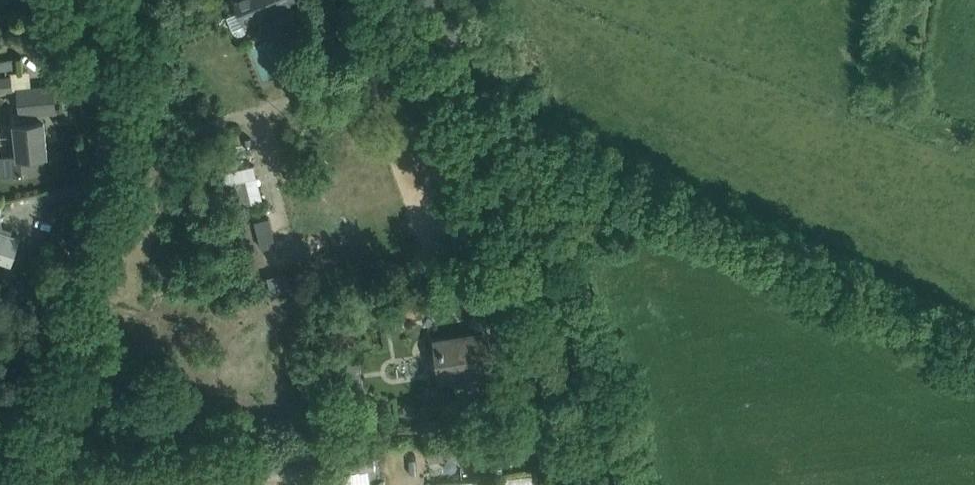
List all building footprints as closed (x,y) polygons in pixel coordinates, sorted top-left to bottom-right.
[(227,16),(233,29),(235,32),(239,33),(242,33),(245,30),(247,27),(246,24),(247,24),(246,23),(297,2),(296,0),(236,0),(240,10),(227,16)] [(0,64),(0,72),(17,70),(15,62),(0,64)] [(10,75),(0,75),(0,91),(11,90),(10,75)] [(0,156),(0,175),(37,171),(35,155),(48,154),(44,120),(43,120),(43,112),(56,111),(54,85),(18,88),(20,111),(13,111),(18,154),(0,156)] [(11,263),(19,238),(0,231),(1,219),(0,215),(0,259),(11,263)] [(271,221),(251,226),(263,272),(283,267),(271,221)] [(441,351),(427,353),(431,377),(488,369),(483,337),(440,343),(441,351)] [(488,446),(435,448),(436,468),(454,468),(454,467),(489,466),(488,446)] [(351,471),(385,470),(385,457),(351,458),(351,471)]
